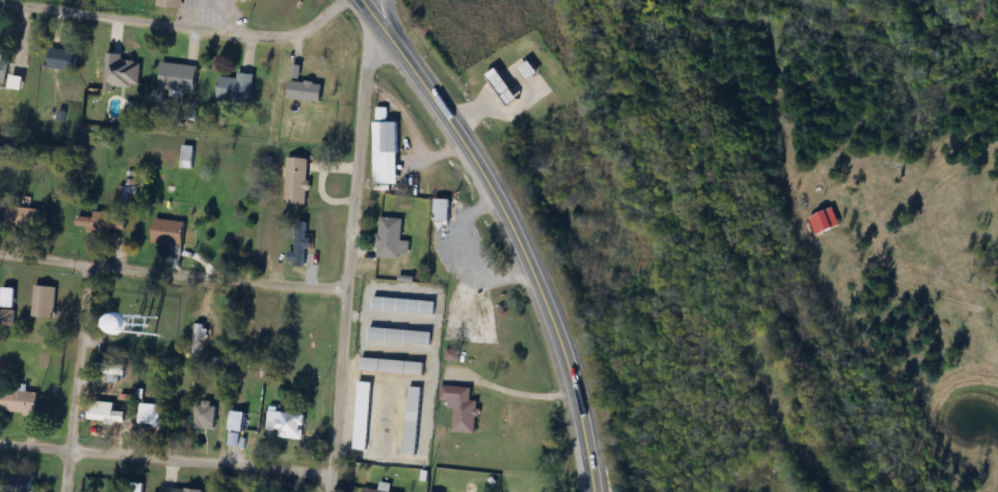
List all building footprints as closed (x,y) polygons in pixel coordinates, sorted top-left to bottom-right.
[(77,72),(79,51),(51,48),(49,68),(77,72)] [(10,54),(0,53),(0,83),(5,84),(10,54)] [(114,92),(115,85),(139,87),(141,63),(122,61),(123,54),(107,53),(104,92),(114,92)] [(198,66),(163,63),(160,89),(195,93),(198,66)] [(510,106),(520,100),(497,68),(487,75),(510,106)] [(251,103),(255,74),(238,72),(237,79),(220,76),(217,99),(251,103)] [(290,101),(323,101),(323,82),(290,82),(290,101)] [(398,122),(374,122),(374,184),(398,185),(398,122)] [(309,205),(309,158),(286,158),(286,205),(309,205)] [(434,223),(450,223),(450,199),(434,199),(434,223)] [(39,207),(8,207),(8,226),(39,227),(39,207)] [(77,227),(86,228),(86,233),(126,234),(127,214),(94,212),(94,217),(77,217),(77,227)] [(151,243),(182,248),(186,223),(154,218),(151,243)] [(403,220),(379,218),(377,257),(409,260),(410,243),(402,242),(403,220)] [(307,222),(296,222),(296,267),(307,267),(307,222)] [(53,319),(56,288),(34,286),(32,318),(53,319)] [(14,288),(2,288),(2,308),(14,308),(14,288)] [(372,311),(435,315),(436,302),(373,298),(372,311)] [(14,327),(14,311),(1,311),(1,327),(14,327)] [(259,338),(271,339),(272,321),(260,320),(259,338)] [(203,324),(194,324),(194,355),(203,355),(203,324)] [(369,341),(431,346),(432,333),(370,328),(369,341)] [(424,376),(425,363),(362,359),(361,371),(424,376)] [(373,383),(359,382),(354,450),(368,451),(373,383)] [(404,455),(417,456),(422,388),(409,387),(404,455)] [(477,434),(478,401),(472,401),(472,388),(441,387),(440,401),(453,402),(452,433),(477,434)] [(2,413),(38,413),(38,391),(2,391),(2,413)] [(195,430),(216,430),(216,402),(195,402),(195,430)] [(110,404),(90,404),(90,427),(125,427),(125,412),(110,412),(110,404)] [(243,433),(248,413),(232,409),(228,430),(243,433)] [(280,431),(279,438),(304,441),(306,415),(269,411),(266,430),(280,431)] [(163,430),(161,416),(140,418),(142,432),(163,430)] [(37,477),(7,476),(6,491),(37,491),(37,477)] [(391,485),(381,483),(380,491),(363,489),(362,491),(390,491),(391,485)]
